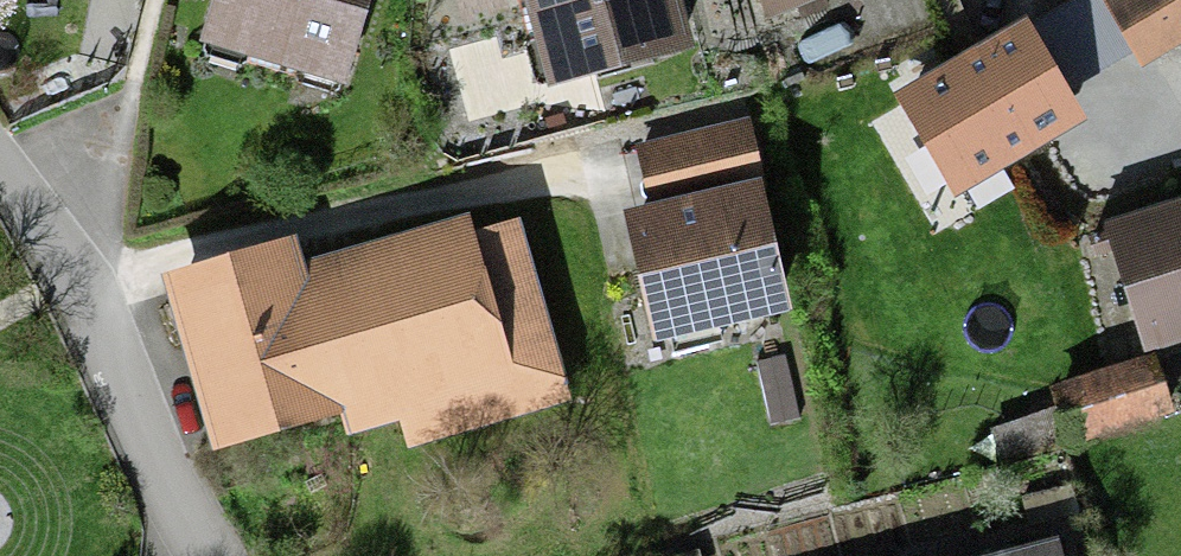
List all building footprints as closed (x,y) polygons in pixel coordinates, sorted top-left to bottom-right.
[(289,0),(211,0),(198,41),(270,63),(289,0)] [(270,63),(336,84),(362,0),(289,0),(270,63)] [(532,5),(550,78),(682,46),(671,0),(552,0),(532,5)] [(766,13),(801,0),(762,0),(766,13)] [(979,26),(1016,88),(1163,0),(1023,0),(979,26)] [(620,205),(648,331),(776,302),(748,177),(620,205)] [(401,426),(408,451),(565,409),(517,229),(468,242),(462,220),(315,259),(305,252),(163,289),(204,454),(333,420),(339,442),(401,426)] [(1126,243),(1159,344),(1180,337),(1180,226),(1126,243)] [(1150,372),(998,421),(1010,458),(1162,410),(1150,372)] [(1059,524),(977,551),(979,555),(1067,555),(1059,524)]
